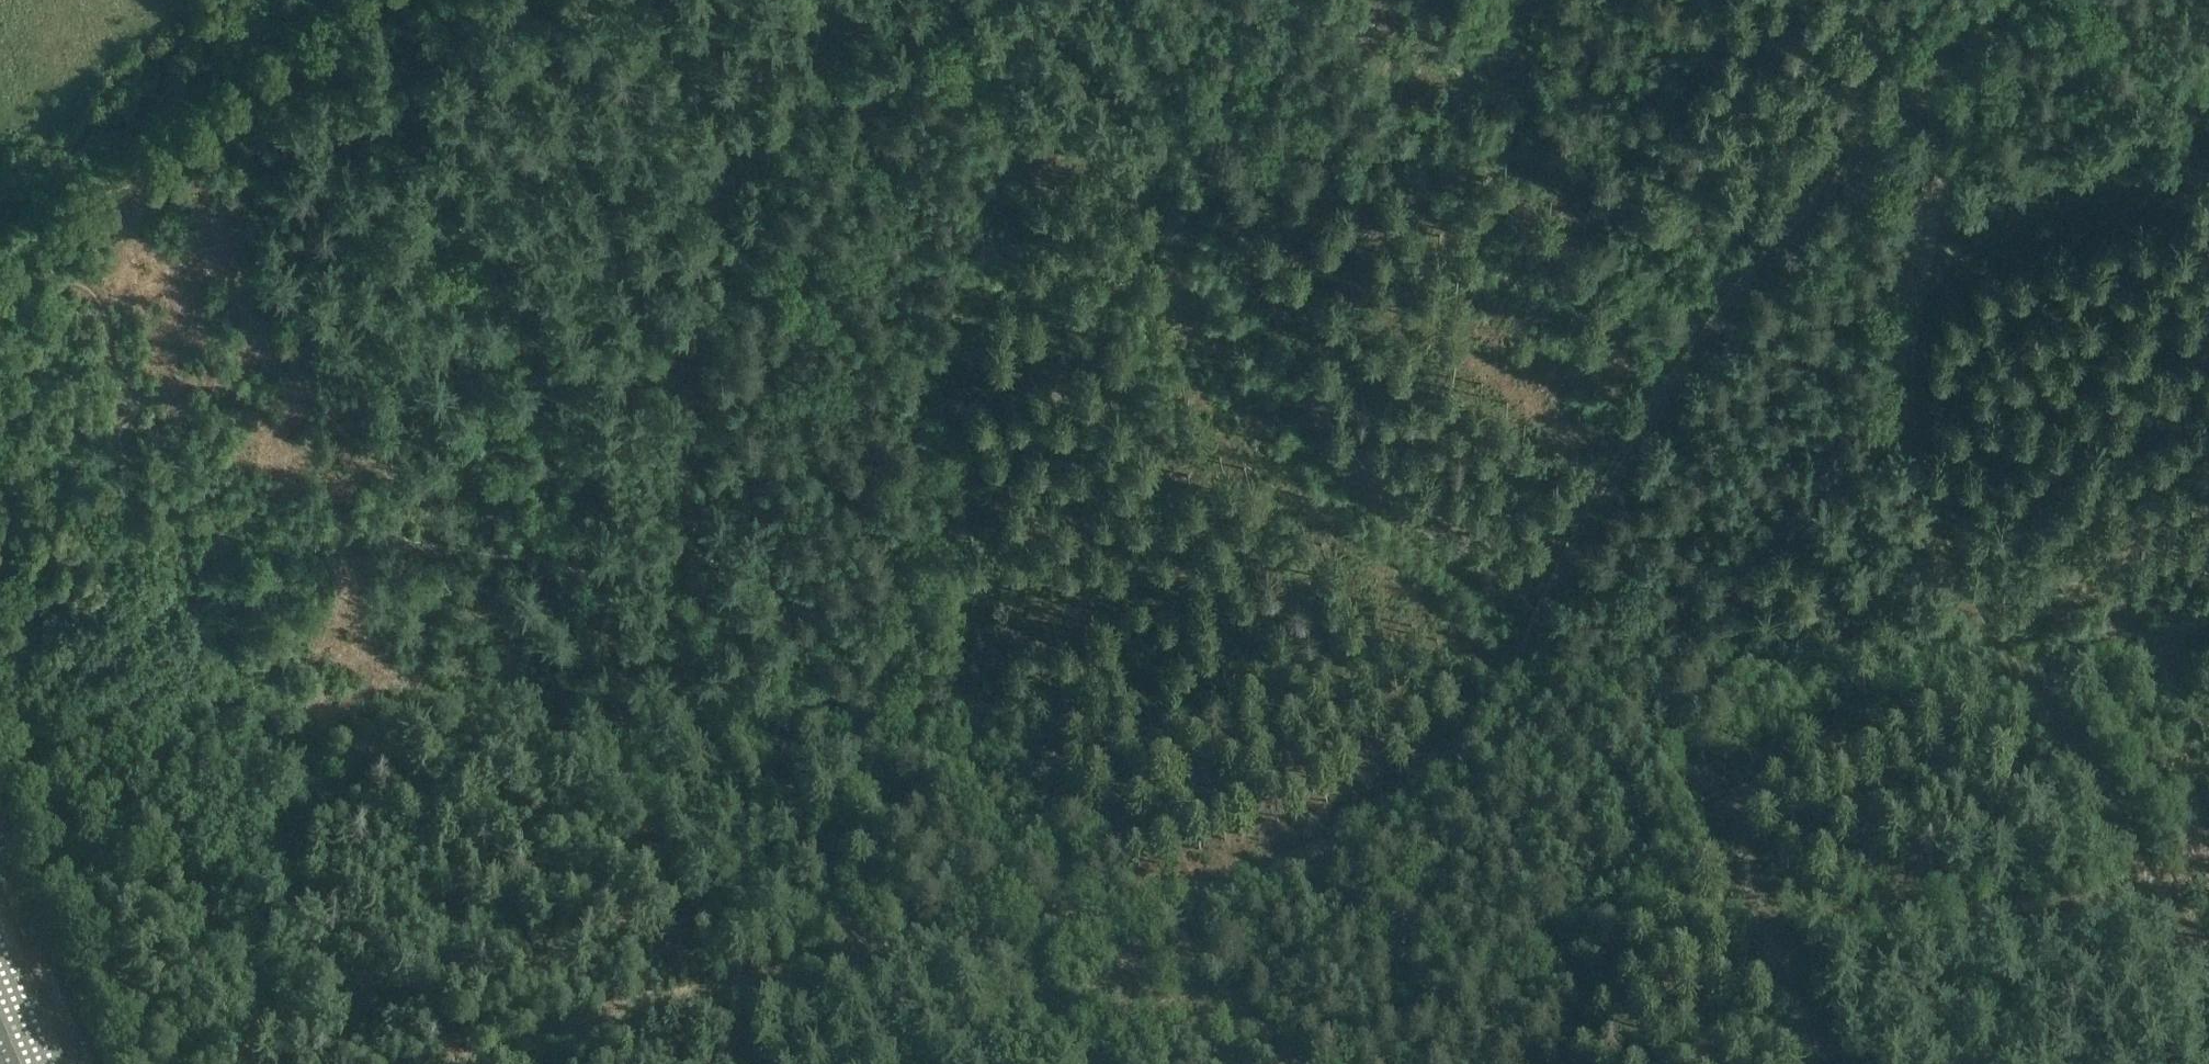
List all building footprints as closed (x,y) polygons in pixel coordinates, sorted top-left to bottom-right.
[(0,905),(0,1063),(68,1063),(0,905)]
